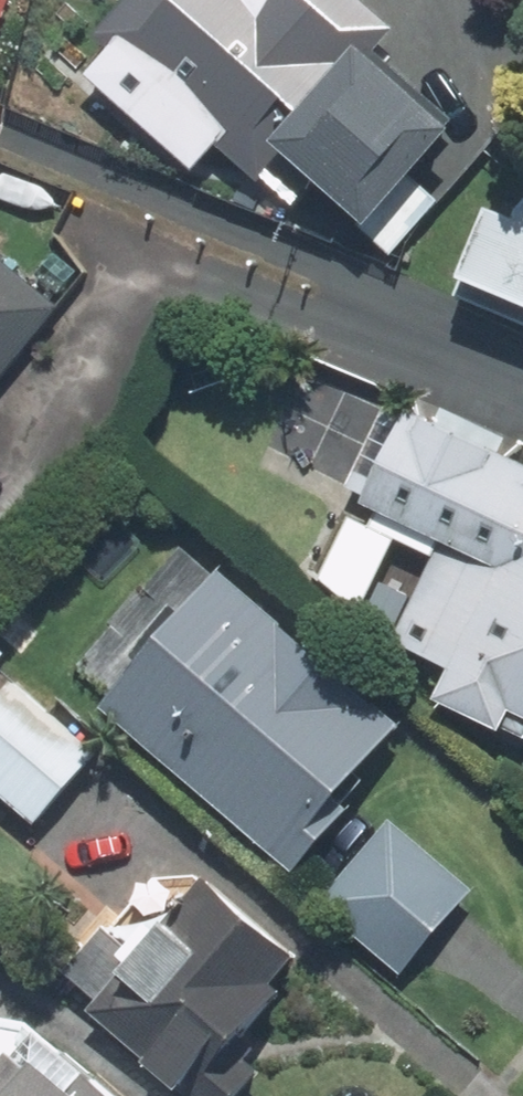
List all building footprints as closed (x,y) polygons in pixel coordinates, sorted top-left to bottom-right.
[(30,0),(0,0),(0,49),(30,0)] [(109,35),(293,197),(327,159),(397,220),(484,121),(397,44),(415,24),(388,0),(140,0),(109,35)] [(513,209),(479,296),(522,314),(522,213),(513,209)] [(77,307),(0,246),(0,402),(77,307)] [(406,392),(361,488),(462,535),(411,642),(474,672),(462,697),(522,726),(522,447),(406,392)] [(247,564),(122,705),(315,874),(377,803),(365,792),(427,722),(247,564)] [(0,712),(0,782),(49,825),(113,752),(30,678),(0,712)] [(408,817),(332,903),(414,975),(490,889),(408,817)] [(74,978),(205,1095),(256,1095),(283,1066),(255,1040),(331,956),(232,867),(157,950),(125,922),(74,978)] [(0,1084),(0,1095),(150,1095),(61,1016),(0,1084)]
